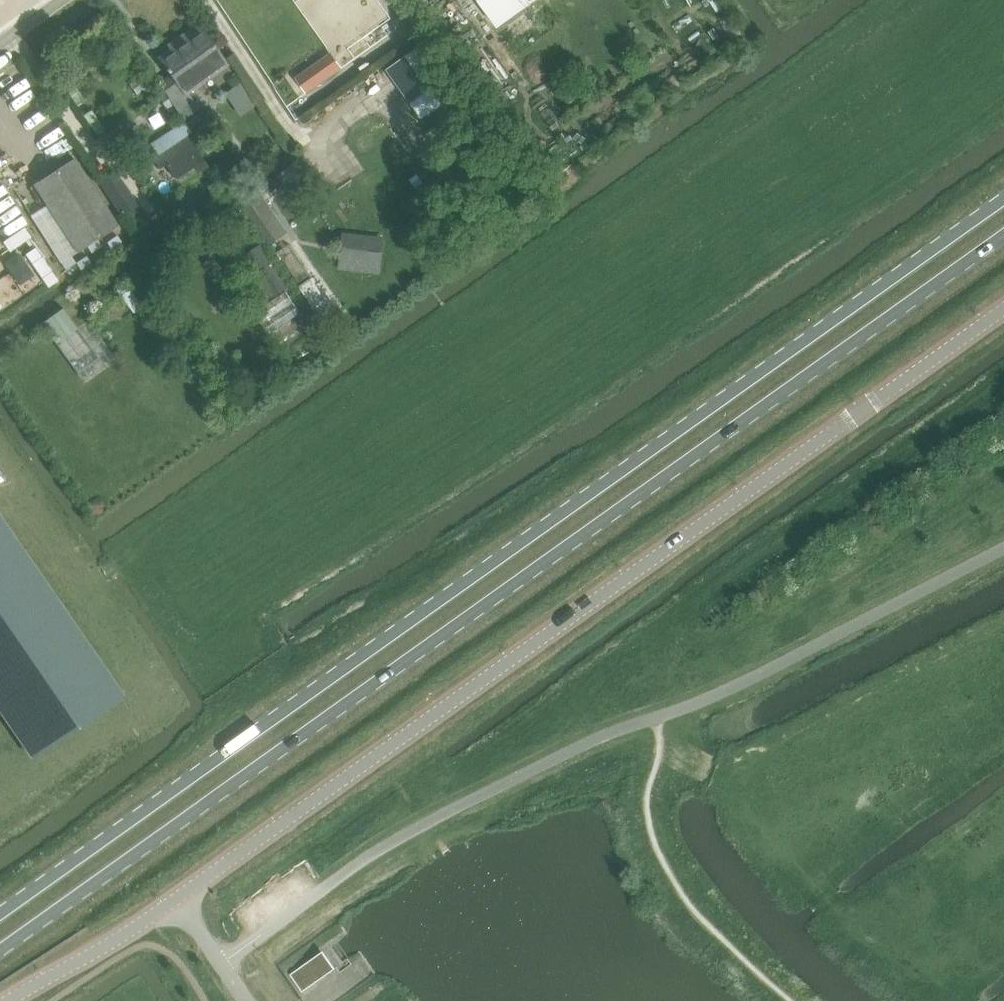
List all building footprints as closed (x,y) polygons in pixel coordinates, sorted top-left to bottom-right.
[(499,27),(537,0),(480,0),(499,27)] [(172,49),(159,58),(171,75),(159,83),(183,119),(198,108),(187,92),(226,63),(219,53),(201,28),(183,41),(180,37),(169,45),(172,49)] [(428,42),(388,70),(423,119),(462,91),(428,42)] [(331,61),(305,80),(312,89),(338,71),(331,61)] [(176,179),(196,166),(186,150),(165,164),(176,179)] [(77,252),(118,226),(74,159),(34,185),(77,252)] [(122,217),(138,206),(114,170),(98,181),(122,217)] [(272,242),(288,231),(260,189),(244,200),(272,242)] [(25,227),(3,242),(10,252),(32,237),(25,227)] [(370,265),(374,236),(344,232),(340,261),(370,265)] [(117,236),(107,243),(112,249),(122,242),(117,236)] [(36,237),(7,257),(14,267),(33,254),(46,273),(56,267),(36,237)] [(302,281),(311,274),(290,244),(281,250),(302,281)] [(259,247),(244,257),(272,301),(256,311),(270,333),(301,313),(259,247)] [(72,256),(61,263),(66,270),(76,263),(72,256)] [(86,256),(77,262),(81,269),(90,262),(86,256)] [(122,297),(134,313),(144,306),(132,290),(122,297)] [(117,361),(87,320),(57,342),(86,383),(117,361)] [(33,757),(122,695),(43,580),(40,575),(35,568),(31,563),(0,518),(0,709),(33,757)] [(323,952),(291,974),(303,992),(334,969),(323,952)]
